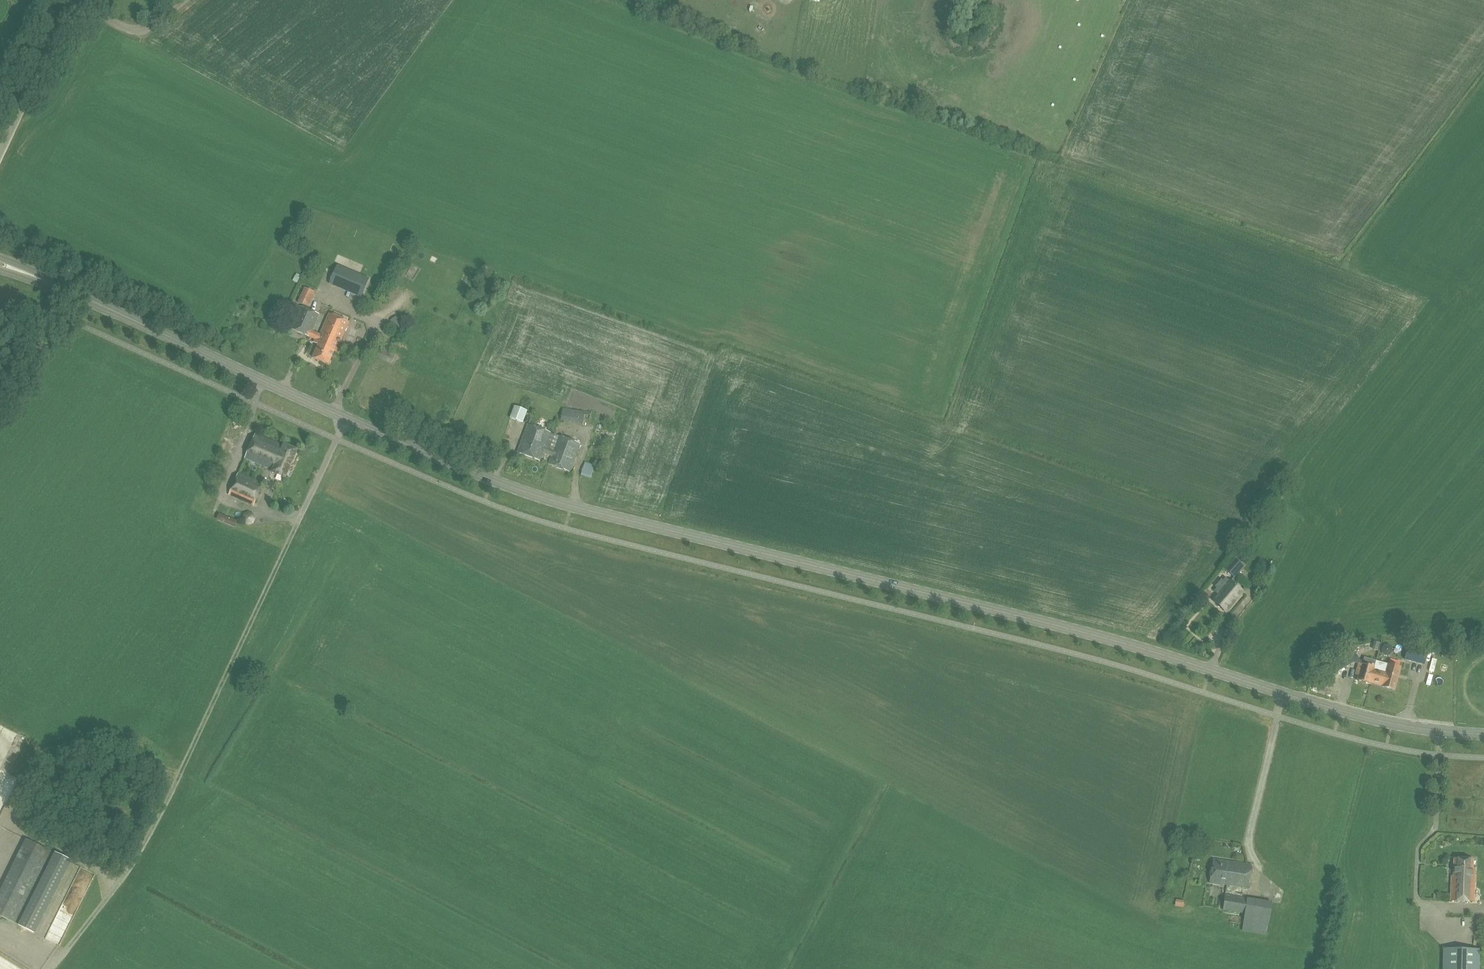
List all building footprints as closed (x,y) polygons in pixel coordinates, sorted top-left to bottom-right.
[(333,269),(329,283),(363,291),(366,278),(333,269)] [(297,302),(308,306),(314,291),(304,287),(297,302)] [(313,357),(329,364),(334,351),(336,352),(349,322),(329,313),(320,334),(312,331),(319,314),(301,306),(291,329),(315,339),(314,342),(318,344),(313,357)] [(390,321),(397,330),(404,325),(397,316),(390,321)] [(510,418),(523,423),(528,411),(515,406),(510,418)] [(561,420),(584,423),(585,411),(562,408),(561,420)] [(552,457),(549,464),(570,471),(580,444),(559,436),(528,425),(518,452),(540,460),(542,453),(552,457)] [(272,471),(286,477),(298,450),(284,443),(284,444),(257,432),(246,458),(273,470),(272,471)] [(581,475),(591,478),(594,465),(584,463),(581,475)] [(229,495),(254,506),(265,483),(239,472),(229,495)] [(244,523),(249,525),(254,523),(256,518),(254,513),(249,511),(244,513),(242,518),(244,523)] [(218,518),(217,520),(235,527),(237,521),(219,514),(218,518)] [(1224,569),(1234,577),(1244,565),(1235,557),(1224,569)] [(1214,600),(1226,611),(1242,592),(1230,581),(1214,600)] [(1226,638),(1226,630),(1219,629),(1218,637),(1226,638)] [(1390,656),(1393,652),(1392,647),(1389,645),(1384,645),(1381,649),(1382,653),(1385,656),(1390,656)] [(1325,664),(1332,675),(1354,662),(1352,659),(1357,656),(1352,648),(1325,664)] [(1405,660),(1425,665),(1428,652),(1408,648),(1405,660)] [(1371,683),(1375,667),(1372,666),(1373,659),(1363,657),(1362,664),(1358,663),(1355,674),(1358,675),(1356,680),(1371,684),(1371,683)] [(1383,686),(1395,690),(1401,667),(1376,661),(1375,667),(1371,683),(1383,686)] [(17,924),(53,852),(26,838),(0,890),(0,916),(17,924)] [(55,853),(19,926),(35,933),(71,860),(55,853)] [(1210,882),(1248,888),(1251,865),(1213,859),(1210,882)] [(1450,900),(1474,901),(1475,867),(1473,867),(1473,859),(1454,859),(1453,875),(1451,875),(1450,900)] [(1224,897),(1223,910),(1244,913),(1246,900),(1224,897)] [(65,935),(71,925),(61,919),(55,929),(65,935)] [(49,939),(58,946),(63,939),(54,933),(49,939)] [(1480,948),(1443,948),(1442,968),(1479,968),(1480,948)]
